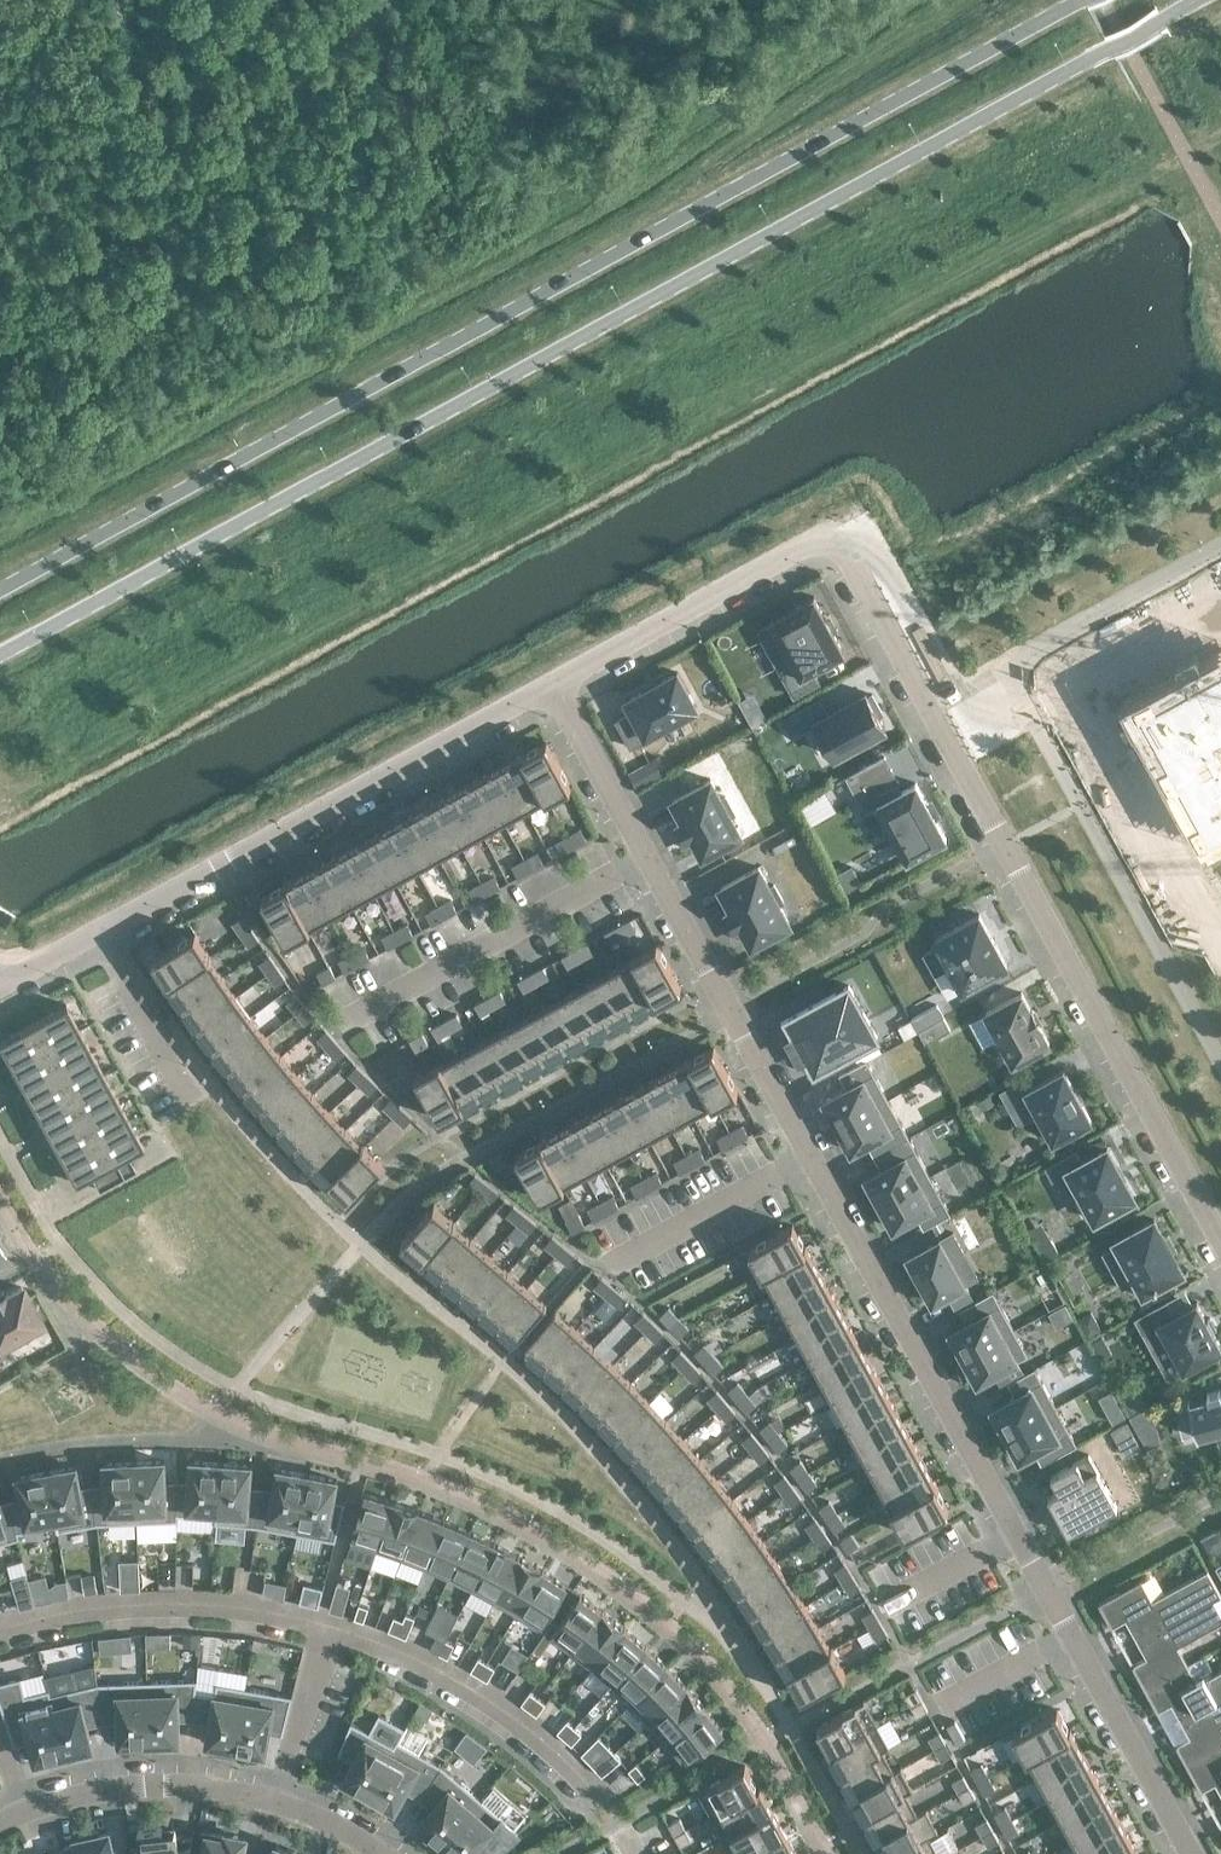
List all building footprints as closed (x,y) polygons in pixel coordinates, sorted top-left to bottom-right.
[(772,621),(773,622),(758,630),(793,695),(819,681),(812,669),(842,652),(842,653),(844,651),(843,649),(833,631),(825,616),(815,598),(814,596),(811,597),(773,618),(771,619),(772,621)] [(1123,702),(1180,805),(1190,799),(1220,855),(1220,648),(1123,702)] [(645,688),(626,699),(632,710),(615,720),(630,746),(648,736),(647,733),(696,707),(677,671),(657,682),(657,681),(654,683),(648,687),(648,686),(645,688)] [(868,695),(866,691),(827,712),(819,697),(792,712),(801,729),(816,721),(834,755),(885,727),(878,714),(882,712),(872,693),(868,695)] [(745,714),(752,726),(766,719),(759,706),(745,714)] [(524,752),(523,752),(547,798),(571,785),(546,741),(525,753),(524,752)] [(546,799),(547,798),(523,752),(501,764),(525,808),(545,797),(546,799)] [(884,756),(857,771),(871,796),(875,794),(879,802),(877,803),(878,805),(906,857),(907,859),(910,858),(909,858),(944,839),(946,838),(945,836),(935,817),(927,803),(916,784),(917,784),(916,782),(913,783),(914,783),(901,791),(896,782),(898,781),(884,756)] [(501,764),(479,776),(503,820),(525,808),(501,764)] [(645,764),(627,773),(636,790),(654,780),(645,764)] [(479,776),(458,788),(482,832),(503,820),(479,776)] [(672,799),(702,854),(741,833),(730,814),(734,812),(725,795),(721,797),(710,778),(672,799)] [(458,788),(436,800),(460,844),(482,832),(458,788)] [(436,800),(414,812),(439,856),(460,844),(436,800)] [(414,812),(393,823),(417,867),(439,856),(414,812)] [(393,823),(371,835),(395,879),(417,867),(393,823)] [(580,828),(568,835),(573,845),(586,838),(580,828)] [(373,891),(395,879),(371,835),(349,847),(373,891)] [(561,852),(573,845),(568,835),(555,842),(561,852)] [(349,847),(327,859),(351,903),(373,891),(349,847)] [(543,862),(537,852),(524,858),(530,869),(543,862)] [(517,876),(530,869),(524,858),(512,865),(517,876)] [(327,859),(306,871),(330,915),(351,903),(327,859)] [(720,887),(752,944),(790,923),(779,903),(783,901),(774,884),(769,886),(758,866),(720,887)] [(852,866),(839,873),(845,885),(858,878),(852,866)] [(306,871),(284,883),(309,928),(310,927),(310,926),(330,915),(306,871)] [(500,886),(494,875),(481,882),(487,893),(500,886)] [(474,900),(487,893),(481,882),(468,889),(474,900)] [(286,941),(309,928),(284,883),(283,884),(283,885),(262,897),(286,941)] [(451,899),(438,906),(444,916),(456,909),(451,899)] [(382,913),(391,929),(410,920),(401,903),(382,913)] [(431,923),(444,916),(438,906),(425,913),(431,923)] [(979,913),(934,938),(938,945),(924,953),(934,973),(949,965),(962,989),(1006,964),(979,913)] [(232,922),(240,934),(250,927),(242,915),(232,922)] [(636,929),(630,919),(617,926),(623,936),(636,929)] [(394,930),(400,940),(412,933),(407,923),(394,930)] [(623,936),(617,926),(604,933),(610,943),(623,936)] [(258,939),(250,927),(240,934),(248,946),(258,939)] [(387,947),(400,940),(394,930),(381,937),(387,947)] [(166,980),(164,981),(165,983),(209,954),(195,932),(152,959),(166,980)] [(587,942),(574,949),(580,960),(592,953),(587,942)] [(657,943),(633,955),(658,1001),(660,1000),(659,999),(681,987),(657,943)] [(351,953),(357,964),(369,957),(363,947),(351,953)] [(580,960),(574,949),(561,956),(567,967),(580,960)] [(344,971),(357,964),(351,953),(338,960),(344,971)] [(210,956),(209,954),(165,983),(179,1004),(222,975),(209,957),(210,956)] [(259,961),(267,973),(277,966),(268,954),(259,961)] [(637,1013),(658,1001),(633,955),(632,956),(633,958),(613,969),(637,1013)] [(322,983),(335,976),(329,965),(316,972),(322,983)] [(267,973),(275,985),(285,978),(277,966),(267,973)] [(543,966),(530,973),(536,984),(548,977),(543,966)] [(342,976),(349,989),(365,980),(357,968),(342,976)] [(615,1024),(637,1013),(613,969),(591,980),(615,1024)] [(536,984),(530,973),(517,980),(523,991),(536,984)] [(236,995),(222,975),(179,1004),(194,1025),(236,995)] [(593,1036),(615,1024),(591,980),(569,992),(593,1036)] [(957,984),(940,993),(953,1017),(970,1008),(957,984)] [(849,985),(780,1022),(782,1024),(790,1038),(789,1038),(790,1041),(793,1039),(797,1037),(815,1070),(877,1036),(849,985)] [(499,990),(487,997),(493,1007),(505,1000),(499,990)] [(571,1048),(593,1036),(569,992),(547,1004),(571,1048)] [(1032,1008),(1031,1009),(1022,992),(985,1012),(1013,1062),(1049,1042),(1040,1025),(1041,1025),(1032,1008)] [(286,1001),(295,1012),(304,1004),(295,994),(286,1001)] [(250,1016),(236,995),(194,1025),(209,1046),(250,1016)] [(493,1007),(487,997),(474,1004),(480,1014),(493,1007)] [(937,1003),(911,1017),(918,1030),(944,1016),(937,1003)] [(53,1011),(31,1023),(45,1047),(79,1028),(66,1004),(53,1011)] [(314,1015),(304,1004),(295,1012),(305,1023),(314,1015)] [(547,1004),(525,1016),(549,1060),(571,1048),(547,1004)] [(456,1014),(444,1021),(449,1031),(462,1024),(456,1014)] [(265,1035),(250,1016),(209,1046),(225,1067),(265,1035)] [(528,1072),(549,1060),(525,1016),(504,1028),(528,1072)] [(944,1016),(918,1030),(925,1043),(951,1029),(944,1016)] [(449,1031),(444,1021),(431,1027),(437,1038),(449,1031)] [(31,1023),(0,1039),(0,1048),(10,1066),(45,1047),(31,1023)] [(79,1028),(45,1047),(57,1070),(92,1051),(79,1028)] [(504,1028),(482,1040),(506,1084),(528,1072),(504,1028)] [(317,1037),(326,1048),(335,1041),(326,1030),(317,1037)] [(415,1050),(428,1043),(422,1032),(409,1039),(415,1050)] [(281,1055),(265,1035),(225,1067),(240,1087),(281,1055)] [(482,1040),(461,1052),(485,1096),(506,1084),(482,1040)] [(345,1051),(335,1041),(326,1048),(336,1059),(345,1051)] [(23,1089),(57,1070),(45,1047),(10,1066),(23,1089)] [(691,1057),(689,1058),(714,1103),(737,1091),(713,1047),(692,1058),(691,1057)] [(92,1051),(57,1070),(70,1093),(104,1074),(92,1051)] [(440,1061),(438,1062),(463,1107),(485,1096),(461,1052),(440,1063),(440,1061)] [(240,1087),(257,1107),(296,1074),(281,1055),(240,1087)] [(713,1104),(714,1103),(689,1058),(668,1070),(692,1114),(712,1103),(713,1104)] [(873,1072),(866,1059),(839,1074),(846,1087),(823,1100),(837,1125),(887,1098),(873,1072)] [(461,1108),(463,1107),(438,1062),(415,1075),(439,1119),(461,1107),(461,1108)] [(348,1073),(358,1083),(366,1075),(356,1065),(348,1073)] [(1022,1079),(1000,1091),(1019,1124),(1038,1113),(1053,1140),(1091,1119),(1081,1100),(1080,1097),(1079,1098),(1075,1090),(1074,1087),(1063,1068),(1027,1088),(1022,1079)] [(35,1112),(70,1093),(57,1070),(23,1089),(35,1112)] [(670,1126),(692,1114),(668,1070),(646,1082),(670,1126)] [(104,1074),(70,1093),(82,1116),(117,1097),(104,1074)] [(312,1092),(296,1074),(257,1107),(273,1126),(312,1092)] [(377,1085),(366,1075),(358,1083),(369,1093),(377,1085)] [(646,1082),(625,1093),(649,1137),(670,1126),(646,1082)] [(273,1126),(291,1145),(329,1110),(312,1092),(273,1126)] [(48,1135),(82,1116),(70,1093),(35,1112),(48,1135)] [(627,1149),(649,1137),(625,1093),(603,1105),(627,1149)] [(988,1095),(977,1102),(981,1109),(992,1103),(988,1095)] [(117,1097),(82,1116),(95,1139),(129,1120),(117,1097)] [(382,1106),(393,1116),(401,1107),(390,1097),(382,1106)] [(901,1123),(887,1098),(837,1125),(851,1151),(874,1138),(881,1151),(908,1136),(901,1123)] [(605,1161),(627,1149),(603,1105),(581,1117),(605,1161)] [(412,1117),(401,1107),(393,1116),(403,1126),(412,1117)] [(345,1128),(329,1110),(291,1145),(308,1164),(345,1128)] [(60,1158),(95,1139),(82,1116),(48,1135),(60,1158)] [(584,1173),(605,1161),(581,1117),(560,1129),(584,1173)] [(113,1160),(125,1154),(143,1144),(129,1120),(95,1139),(108,1163),(113,1160)] [(742,1124),(729,1131),(735,1142),(748,1135),(742,1124)] [(361,1144),(345,1128),(308,1164),(326,1182),(364,1145),(362,1143),(361,1144)] [(564,1184),(584,1173),(560,1129),(538,1141),(563,1186),(564,1185),(564,1184)] [(722,1149),(735,1142),(729,1131),(717,1138),(722,1149)] [(879,1202),(929,1174),(908,1136),(881,1151),(888,1164),(865,1176),(879,1202)] [(88,1174),(108,1163),(95,1139),(60,1158),(74,1182),(88,1174)] [(540,1199),(563,1186),(538,1141),(537,1142),(537,1143),(516,1155),(540,1199)] [(382,1163),(364,1145),(326,1182),(327,1184),(330,1182),(347,1200),(382,1163)] [(1087,1217),(1093,1214),(1095,1217),(1133,1196),(1123,1178),(1122,1176),(1118,1168),(1117,1166),(1107,1147),(1081,1161),(1075,1150),(1045,1166),(1052,1179),(1069,1170),(1084,1197),(1078,1200),(1087,1217)] [(699,1148),(686,1155),(692,1165),(705,1158),(699,1148)] [(113,1160),(121,1176),(134,1169),(125,1154),(113,1160)] [(673,1162),(679,1172),(692,1165),(686,1155),(673,1162)] [(121,1176),(113,1160),(108,1163),(88,1174),(96,1189),(121,1176)] [(656,1171),(643,1178),(649,1189),(661,1182),(656,1171)] [(475,1174),(467,1183),(478,1192),(486,1183),(475,1174)] [(923,1227),(950,1212),(929,1174),(879,1202),(892,1227),(916,1215),(923,1227)] [(630,1185),(636,1196),(649,1189),(643,1178),(630,1185)] [(497,1192),(486,1183),(478,1192),(489,1201),(497,1192)] [(612,1195),(600,1202),(605,1213),(618,1206),(612,1195)] [(593,1219),(605,1213),(600,1202),(587,1209),(593,1219)] [(419,1257),(417,1259),(419,1260),(454,1220),(434,1203),(401,1241),(419,1257)] [(513,1205),(505,1214),(517,1223),(524,1214),(513,1205)] [(535,1223),(524,1214),(517,1223),(528,1232),(535,1223)] [(571,1231),(584,1224),(578,1214),(565,1221),(571,1231)] [(1117,1238),(1115,1239),(1116,1242),(1117,1241),(1135,1276),(1131,1278),(1134,1282),(1133,1282),(1139,1292),(1142,1296),(1146,1294),(1156,1289),(1160,1286),(1158,1282),(1179,1271),(1180,1271),(1182,1270),(1181,1267),(1180,1267),(1171,1251),(1172,1251),(1164,1237),(1155,1221),(1155,1220),(1154,1218),(1151,1219),(1152,1220),(1117,1238)] [(939,1219),(932,1223),(936,1231),(944,1227),(939,1219)] [(419,1260),(438,1276),(471,1238),(454,1224),(455,1222),(454,1220),(419,1260)] [(792,1224),(748,1248),(761,1272),(806,1247),(805,1245),(804,1246),(792,1224)] [(924,1285),(931,1298),(931,1299),(932,1301),(935,1300),(935,1299),(947,1292),(954,1305),(971,1296),(953,1262),(965,1255),(952,1231),(910,1254),(907,1255),(909,1258),(916,1271),(917,1273),(918,1273),(923,1283),(922,1283),(924,1286),(924,1285)] [(551,1236),(544,1245),(555,1254),(563,1245),(551,1236)] [(1051,1237),(1038,1244),(1046,1259),(1058,1252),(1051,1237)] [(489,1255),(471,1238),(438,1276),(456,1293),(489,1255)] [(574,1254),(563,1245),(555,1254),(566,1263),(574,1254)] [(818,1269),(806,1247),(761,1272),(762,1274),(763,1273),(774,1293),(818,1269)] [(508,1271),(489,1255),(456,1293),(475,1309),(508,1271)] [(830,1290),(818,1269),(774,1293),(786,1314),(830,1290)] [(526,1287),(508,1271),(475,1309),(494,1325),(526,1287)] [(593,1286),(604,1295),(612,1286),(601,1277),(593,1286)] [(40,1321),(21,1286),(5,1295),(3,1296),(0,1298),(0,1343),(40,1321)] [(623,1295),(612,1286),(604,1295),(616,1305),(623,1295)] [(494,1325),(513,1342),(546,1304),(526,1287),(494,1325)] [(842,1312),(830,1290),(786,1314),(798,1336),(842,1312)] [(963,1356),(1013,1328),(993,1291),(965,1306),(972,1318),(949,1331),(963,1356)] [(1142,1331),(1152,1349),(1168,1340),(1182,1366),(1183,1369),(1186,1368),(1186,1367),(1219,1349),(1220,1349),(1220,1348),(1220,1345),(1212,1331),(1214,1330),(1207,1317),(1206,1318),(1198,1304),(1198,1303),(1197,1301),(1194,1302),(1194,1303),(1173,1314),(1166,1301),(1135,1318),(1142,1331)] [(1063,1303),(1048,1311),(1056,1325),(1070,1317),(1063,1303)] [(660,1315),(670,1325),(678,1317),(668,1307),(660,1315)] [(555,1310),(521,1349),(541,1366),(575,1328),(555,1310)] [(1091,1311),(1078,1319),(1087,1336),(1101,1328),(1091,1311)] [(634,1320),(644,1331),(653,1322),(642,1312),(634,1320)] [(798,1336),(810,1358),(854,1334),(842,1312),(798,1336)] [(688,1327),(678,1317),(670,1325),(680,1336),(688,1327)] [(663,1332),(653,1322),(644,1331),(655,1341),(663,1332)] [(594,1345),(575,1328),(541,1366),(559,1383),(594,1345)] [(1027,1354),(1013,1328),(963,1356),(977,1382),(1027,1354)] [(866,1356),(854,1334),(810,1358),(822,1380),(866,1356)] [(1103,1336),(1092,1342),(1101,1359),(1112,1353),(1103,1336)] [(694,1351),(704,1362),(713,1354),(703,1343),(694,1351)] [(613,1363),(594,1345),(559,1383),(576,1400),(613,1363)] [(680,1350),(671,1358),(681,1369),(690,1361),(680,1350)] [(723,1365),(713,1354),(704,1362),(714,1373),(723,1365)] [(878,1377),(866,1356),(822,1380),(834,1401),(878,1377)] [(700,1371),(690,1361),(681,1369),(691,1380),(700,1371)] [(631,1381),(613,1363),(576,1400),(594,1417),(631,1381)] [(1055,1406),(1034,1367),(1007,1382),(1014,1395),(991,1408),(1005,1433),(1055,1406)] [(889,1399),(878,1377),(834,1401),(845,1423),(889,1399)] [(594,1417),(611,1435),(649,1400),(631,1381),(594,1417)] [(728,1389),(737,1400),(746,1392),(737,1381),(728,1389)] [(1187,1400),(1197,1437),(1199,1436),(1220,1430),(1220,1392),(1220,1389),(1206,1392),(1207,1395),(1189,1400),(1189,1399),(1187,1400)] [(707,1398),(716,1409),(725,1401),(716,1390),(707,1398)] [(756,1404),(746,1392),(737,1400),(746,1411),(756,1404)] [(901,1421),(889,1399),(845,1423),(857,1445),(901,1421)] [(666,1419),(649,1400),(611,1435),(628,1453),(666,1419)] [(735,1412),(725,1401),(716,1409),(726,1420),(735,1412)] [(1055,1406),(1005,1433),(1019,1459),(1042,1446),(1049,1459),(1076,1444),(1055,1406)] [(1120,1409),(1108,1415),(1112,1423),(1125,1417),(1120,1409)] [(1149,1409),(1128,1420),(1135,1434),(1153,1424),(1149,1409)] [(683,1438),(666,1419),(628,1453),(644,1472),(683,1438)] [(760,1428),(769,1439),(778,1432),(769,1420),(760,1428)] [(913,1442),(901,1421),(857,1445),(869,1466),(913,1442)] [(1126,1422),(1112,1430),(1126,1457),(1140,1449),(1126,1422)] [(741,1440),(750,1451),(760,1443),(751,1432),(741,1440)] [(787,1443),(778,1432),(769,1439),(778,1451),(787,1443)] [(700,1458),(683,1438),(644,1472),(660,1491),(700,1458)] [(925,1464),(913,1442),(869,1466),(881,1488),(925,1464)] [(750,1451),(759,1462),(769,1455),(760,1443),(750,1451)] [(1058,1490),(1047,1496),(1068,1533),(1117,1506),(1088,1454),(1050,1475),(1058,1490)] [(716,1478),(700,1458),(660,1491),(676,1510),(716,1478)] [(134,1460),(136,1521),(176,1519),(177,1486),(165,1486),(164,1459),(134,1460)] [(177,1486),(176,1519),(216,1522),(221,1462),(191,1459),(189,1487),(177,1486)] [(134,1460),(104,1462),(105,1489),(93,1490),(96,1517),(97,1522),(136,1521),(134,1460)] [(790,1467),(798,1479),(808,1471),(800,1460),(790,1467)] [(221,1462),(216,1522),(256,1525),(260,1492),(248,1491),(250,1464),(221,1462)] [(890,1508),(891,1510),(937,1485),(925,1464),(881,1488),(892,1508),(890,1508)] [(10,1484),(7,1465),(0,1466),(0,1485),(10,1484)] [(81,1492),(76,1465),(46,1470),(56,1524),(96,1517),(93,1490),(81,1492)] [(260,1492),(256,1525),(296,1532),(307,1473),(277,1467),(272,1494),(260,1492)] [(22,1503),(10,1505),(17,1531),(56,1524),(46,1470),(17,1476),(22,1503)] [(798,1479),(807,1490),(817,1483),(808,1471),(798,1479)] [(307,1473),(296,1532),(335,1539),(343,1507),(331,1505),(336,1478),(307,1473)] [(774,1482),(782,1493),(792,1486),(784,1475),(774,1482)] [(676,1510),(691,1530),(732,1498),(716,1478),(676,1510)] [(938,1487),(937,1485),(891,1510),(904,1534),(948,1509),(936,1488),(938,1487)] [(801,1498),(792,1486),(782,1493),(791,1505),(801,1498)] [(392,1500),(366,1492),(351,1542),(376,1549),(392,1500)] [(747,1519),(732,1498),(691,1530),(706,1549),(747,1519)] [(418,1509),(392,1500),(376,1549),(400,1558),(418,1509)] [(819,1507),(827,1519),(837,1512),(829,1500),(819,1507)] [(17,1531),(10,1505),(0,1508),(0,1542),(18,1537),(17,1531)] [(444,1519),(418,1509),(400,1558),(424,1567),(444,1519)] [(845,1524),(837,1512),(827,1519),(835,1531),(845,1524)] [(941,1514),(908,1532),(920,1552),(952,1534),(941,1514)] [(805,1525),(813,1537),(823,1530),(815,1518),(805,1525)] [(469,1530),(444,1519),(424,1567),(448,1577),(469,1530)] [(762,1540),(747,1519),(706,1549),(720,1569),(762,1540)] [(1200,1539),(1207,1552),(1220,1544),(1220,1530),(1220,1528),(1200,1539)] [(494,1542),(469,1530),(448,1577),(471,1589),(494,1542)] [(813,1537),(821,1549),(831,1542),(823,1530),(813,1537)] [(876,1570),(896,1554),(893,1550),(903,1542),(893,1530),(863,1554),(876,1570)] [(858,1545),(850,1533),(840,1539),(848,1551),(858,1545)] [(777,1561),(762,1540),(720,1569),(734,1590),(777,1561)] [(519,1555),(494,1542),(471,1589),(494,1601),(519,1555)] [(543,1569),(519,1555),(494,1601),(516,1614),(543,1569)] [(119,1561),(121,1590),(140,1589),(138,1559),(119,1561)] [(791,1583),(777,1561),(734,1590),(748,1610),(791,1583)] [(844,1563),(834,1569),(842,1581),(852,1575),(844,1563)] [(566,1584),(543,1569),(516,1614),(538,1628),(566,1584)] [(1137,1640),(1220,1594),(1207,1569),(1152,1599),(1140,1578),(1098,1601),(1111,1626),(1125,1619),(1137,1640)] [(249,1571),(244,1606),(275,1611),(278,1592),(267,1590),(269,1574),(249,1571)] [(148,1572),(147,1601),(184,1602),(185,1573),(148,1572)] [(18,1608),(34,1604),(27,1573),(11,1577),(18,1608)] [(82,1575),(84,1594),(97,1592),(94,1574),(82,1575)] [(860,1588),(852,1575),(842,1581),(849,1594),(860,1588)] [(337,1581),(329,1609),(343,1613),(351,1585),(337,1581)] [(805,1604),(791,1583),(748,1610),(761,1631),(805,1604)] [(304,1584),(300,1602),(318,1607),(322,1589),(304,1584)] [(603,1610),(580,1594),(550,1636),(572,1651),(603,1610)] [(1220,1621),(1220,1614),(1213,1599),(1220,1595),(1220,1594),(1137,1640),(1146,1656),(1132,1664),(1145,1687),(1187,1664),(1177,1645),(1220,1621)] [(354,1617),(363,1620),(368,1607),(358,1604),(354,1617)] [(818,1626),(805,1604),(761,1631),(773,1652),(818,1626)] [(419,1605),(416,1612),(429,1618),(432,1611),(419,1605)] [(872,1609),(862,1615),(869,1627),(879,1621),(872,1609)] [(624,1627),(603,1610),(572,1651),(592,1667),(624,1627)] [(402,1620),(394,1616),(388,1630),(397,1633),(402,1620)] [(397,1633),(406,1637),(411,1624),(402,1620),(397,1633)] [(887,1634),(879,1621),(869,1627),(876,1640),(887,1634)] [(830,1647),(818,1626),(773,1652),(786,1674),(832,1648),(831,1646),(830,1647)] [(646,1645),(624,1627),(592,1667),(611,1684),(646,1645)] [(198,1632),(184,1632),(184,1645),(198,1645),(198,1632)] [(445,1640),(436,1635),(430,1648),(439,1652),(445,1640)] [(439,1652),(447,1657),(454,1644),(445,1640),(439,1652)] [(666,1664),(646,1645),(611,1684),(630,1701),(666,1664)] [(845,1672),(832,1648),(786,1674),(787,1676),(789,1674),(801,1696),(845,1672)] [(486,1662),(478,1657),(470,1670),(479,1675),(486,1662)] [(479,1675),(487,1680),(494,1667),(486,1662),(479,1675)] [(648,1720),(686,1685),(666,1664),(630,1701),(648,1720)] [(1203,1675),(1195,1679),(1187,1664),(1145,1687),(1157,1710),(1171,1703),(1180,1719),(1220,1697),(1220,1669),(1205,1678),(1203,1675)] [(49,1694),(50,1694),(49,1688),(24,1694),(20,1677),(0,1681),(0,1699),(13,1737),(28,1733),(28,1735),(35,1760),(64,1753),(49,1694)] [(194,1712),(195,1692),(195,1690),(196,1679),(147,1680),(149,1741),(179,1740),(178,1714),(178,1712),(194,1712)] [(149,1741),(147,1680),(97,1682),(102,1715),(118,1714),(118,1716),(119,1742),(149,1741)] [(49,1694),(64,1753),(92,1746),(85,1719),(102,1715),(97,1682),(50,1694),(49,1694)] [(195,1692),(194,1712),(211,1715),(206,1742),(235,1747),(245,1687),(216,1682),(214,1694),(195,1690),(195,1692)] [(665,1739),(705,1707),(686,1685),(648,1720),(665,1739)] [(245,1687),(235,1747),(264,1752),(269,1726),(269,1725),(284,1727),(292,1695),(245,1687)] [(905,1694),(911,1705),(921,1699),(915,1688),(905,1694)] [(537,1697),(530,1691),(521,1703),(529,1709),(537,1697)] [(529,1709),(536,1714),(545,1703),(537,1697),(529,1709)] [(1220,1725),(1220,1697),(1180,1719),(1189,1736),(1176,1744),(1188,1767),(1220,1749),(1220,1726),(1220,1725)] [(927,1710),(921,1699),(911,1705),(916,1716),(927,1710)] [(817,1725),(830,1749),(877,1724),(864,1700),(817,1725)] [(426,1720),(432,1709),(419,1702),(413,1712),(426,1720)] [(722,1730),(705,1707),(665,1739),(681,1761),(722,1730)] [(1057,1708),(1013,1732),(1025,1756),(1071,1731),(1070,1729),(1068,1730),(1057,1708)] [(453,1712),(439,1733),(464,1749),(478,1727),(453,1712)] [(946,1724),(956,1743),(957,1743),(965,1738),(964,1737),(954,1719),(947,1723),(946,1724)] [(566,1720),(557,1731),(564,1738),(574,1727),(566,1720)] [(368,1793),(394,1745),(393,1745),(351,1721),(340,1746),(356,1755),(342,1779),(368,1793)] [(828,1752),(839,1772),(888,1745),(877,1724),(830,1749),(831,1750),(828,1752)] [(564,1738),(571,1744),(581,1733),(574,1727),(564,1738)] [(1082,1752),(1071,1731),(1025,1756),(1026,1758),(1028,1757),(1038,1777),(1082,1752)] [(928,1738),(934,1748),(945,1743),(939,1732),(928,1738)] [(422,1792),(441,1764),(396,1740),(393,1745),(394,1745),(368,1793),(394,1808),(407,1785),(407,1783),(422,1792)] [(951,1753),(945,1743),(934,1748),(940,1759),(951,1753)] [(888,1745),(839,1772),(851,1794),(894,1771),(882,1750),(889,1747),(888,1745)] [(1188,1767),(1201,1790),(1215,1782),(1220,1794),(1220,1749),(1188,1767)] [(606,1758),(600,1751),(589,1761),(596,1768),(606,1758)] [(1094,1774),(1082,1752),(1038,1777),(1050,1798),(1094,1774)] [(596,1768),(602,1775),(613,1765),(606,1758),(596,1768)] [(639,1760),(628,1769),(634,1777),(646,1768),(639,1760)] [(970,1769),(977,1782),(988,1776),(981,1763),(970,1769)] [(434,1804),(417,1824),(440,1843),(479,1797),(441,1764),(422,1792),(435,1803),(434,1804)] [(505,1772),(513,1779),(519,1771),(512,1765),(505,1772)] [(745,1765),(706,1786),(698,1791),(711,1814),(760,1787),(760,1786),(757,1788),(745,1765)] [(894,1771),(851,1794),(863,1815),(905,1792),(912,1789),(900,1767),(894,1771)] [(1106,1796),(1094,1774),(1050,1798),(1062,1820),(1106,1796)] [(963,1775),(952,1781),(958,1792),(969,1786),(963,1775)] [(995,1789),(988,1776),(977,1782),(984,1795),(995,1789)] [(974,1797),(969,1786),(958,1792),(964,1802),(974,1797)] [(772,1809),(760,1787),(711,1814),(723,1836),(772,1809)] [(863,1815),(875,1837),(909,1819),(909,1820),(918,1815),(905,1792),(863,1815)] [(1118,1817),(1106,1796),(1062,1820),(1074,1841),(1118,1817)] [(479,1843),(480,1842),(493,1853),(517,1830),(479,1797),(440,1843),(452,1853),(470,1853),(479,1843)] [(1005,1807),(994,1812),(1001,1825),(1012,1819),(1005,1807)] [(772,1809),(723,1836),(733,1853),(741,1853),(784,1831),(772,1809)] [(1118,1817),(1074,1841),(1081,1853),(1102,1853),(1130,1839),(1118,1817)] [(668,1824),(674,1835),(685,1829),(679,1818),(668,1824)] [(986,1818),(976,1824),(981,1835),(992,1829),(986,1818)] [(884,1853),(895,1853),(921,1840),(920,1839),(909,1820),(909,1819),(875,1837),(884,1853)] [(1018,1832),(1012,1819),(1001,1825),(1008,1838),(1018,1832)] [(175,1830),(173,1830),(162,1832),(161,1827),(137,1830),(139,1845),(132,1846),(133,1853),(178,1853),(175,1830)] [(62,1847),(64,1853),(112,1853),(107,1832),(98,1834),(97,1829),(78,1833),(79,1838),(76,1839),(77,1843),(62,1847)] [(691,1840),(685,1829),(674,1835),(680,1845),(691,1840)] [(998,1840),(992,1829),(981,1835),(987,1846),(998,1840)] [(227,1833),(227,1835),(201,1830),(197,1853),(241,1853),(244,1836),(227,1833)] [(784,1831),(741,1853),(793,1853),(796,1852),(784,1831)] [(929,1835),(920,1839),(921,1840),(895,1853),(939,1853),(929,1835)] [(1130,1839),(1102,1853),(1138,1853),(1130,1839)] [(278,1847),(276,1846),(275,1848),(273,1853),(295,1853),(278,1847)]
